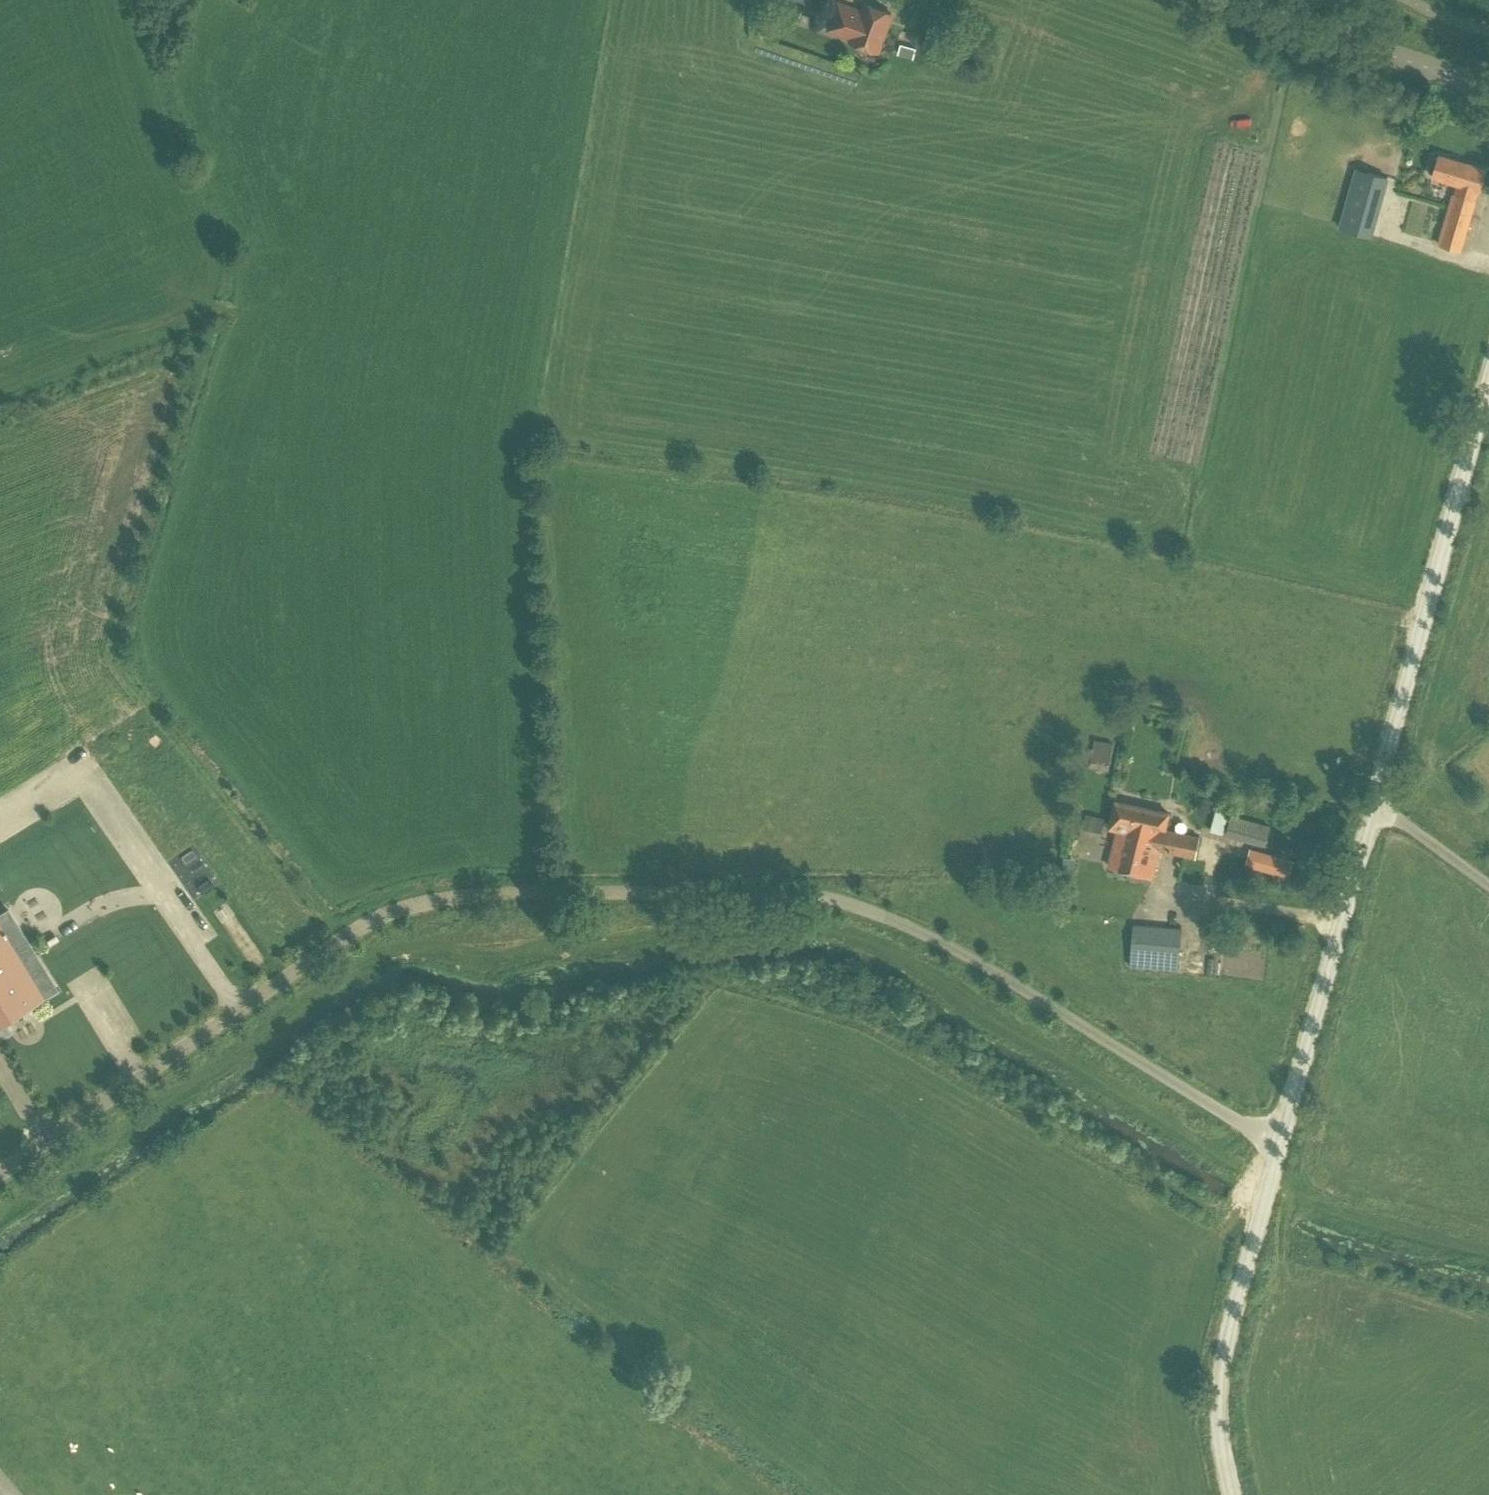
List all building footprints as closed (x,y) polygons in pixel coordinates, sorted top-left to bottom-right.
[(803,8),(806,0),(782,0),(803,8)] [(862,12),(838,3),(829,29),(853,38),(851,41),(878,51),(892,13),(865,4),(862,12)] [(914,59),(917,47),(900,43),(897,54),(914,59)] [(1477,199),(1486,168),(1439,154),(1439,156),(1432,156),(1428,170),(1433,175),(1433,176),(1456,183),(1454,193),(1452,193),(1437,244),(1461,251),(1477,199)] [(1356,167),(1339,227),(1372,236),(1389,177),(1356,167)] [(1109,771),(1114,742),(1095,739),(1090,768),(1109,771)] [(1196,859),(1201,834),(1164,826),(1167,813),(1115,801),(1109,827),(1117,829),(1109,866),(1152,876),(1159,850),(1196,859)] [(1265,846),(1270,826),(1231,815),(1225,836),(1265,846)] [(1288,878),(1293,862),(1250,849),(1245,865),(1288,878)] [(12,1031),(5,1020),(42,997),(57,988),(8,907),(0,912),(0,1038),(12,1031)] [(1179,971),(1182,928),(1133,924),(1129,967),(1179,971)]
